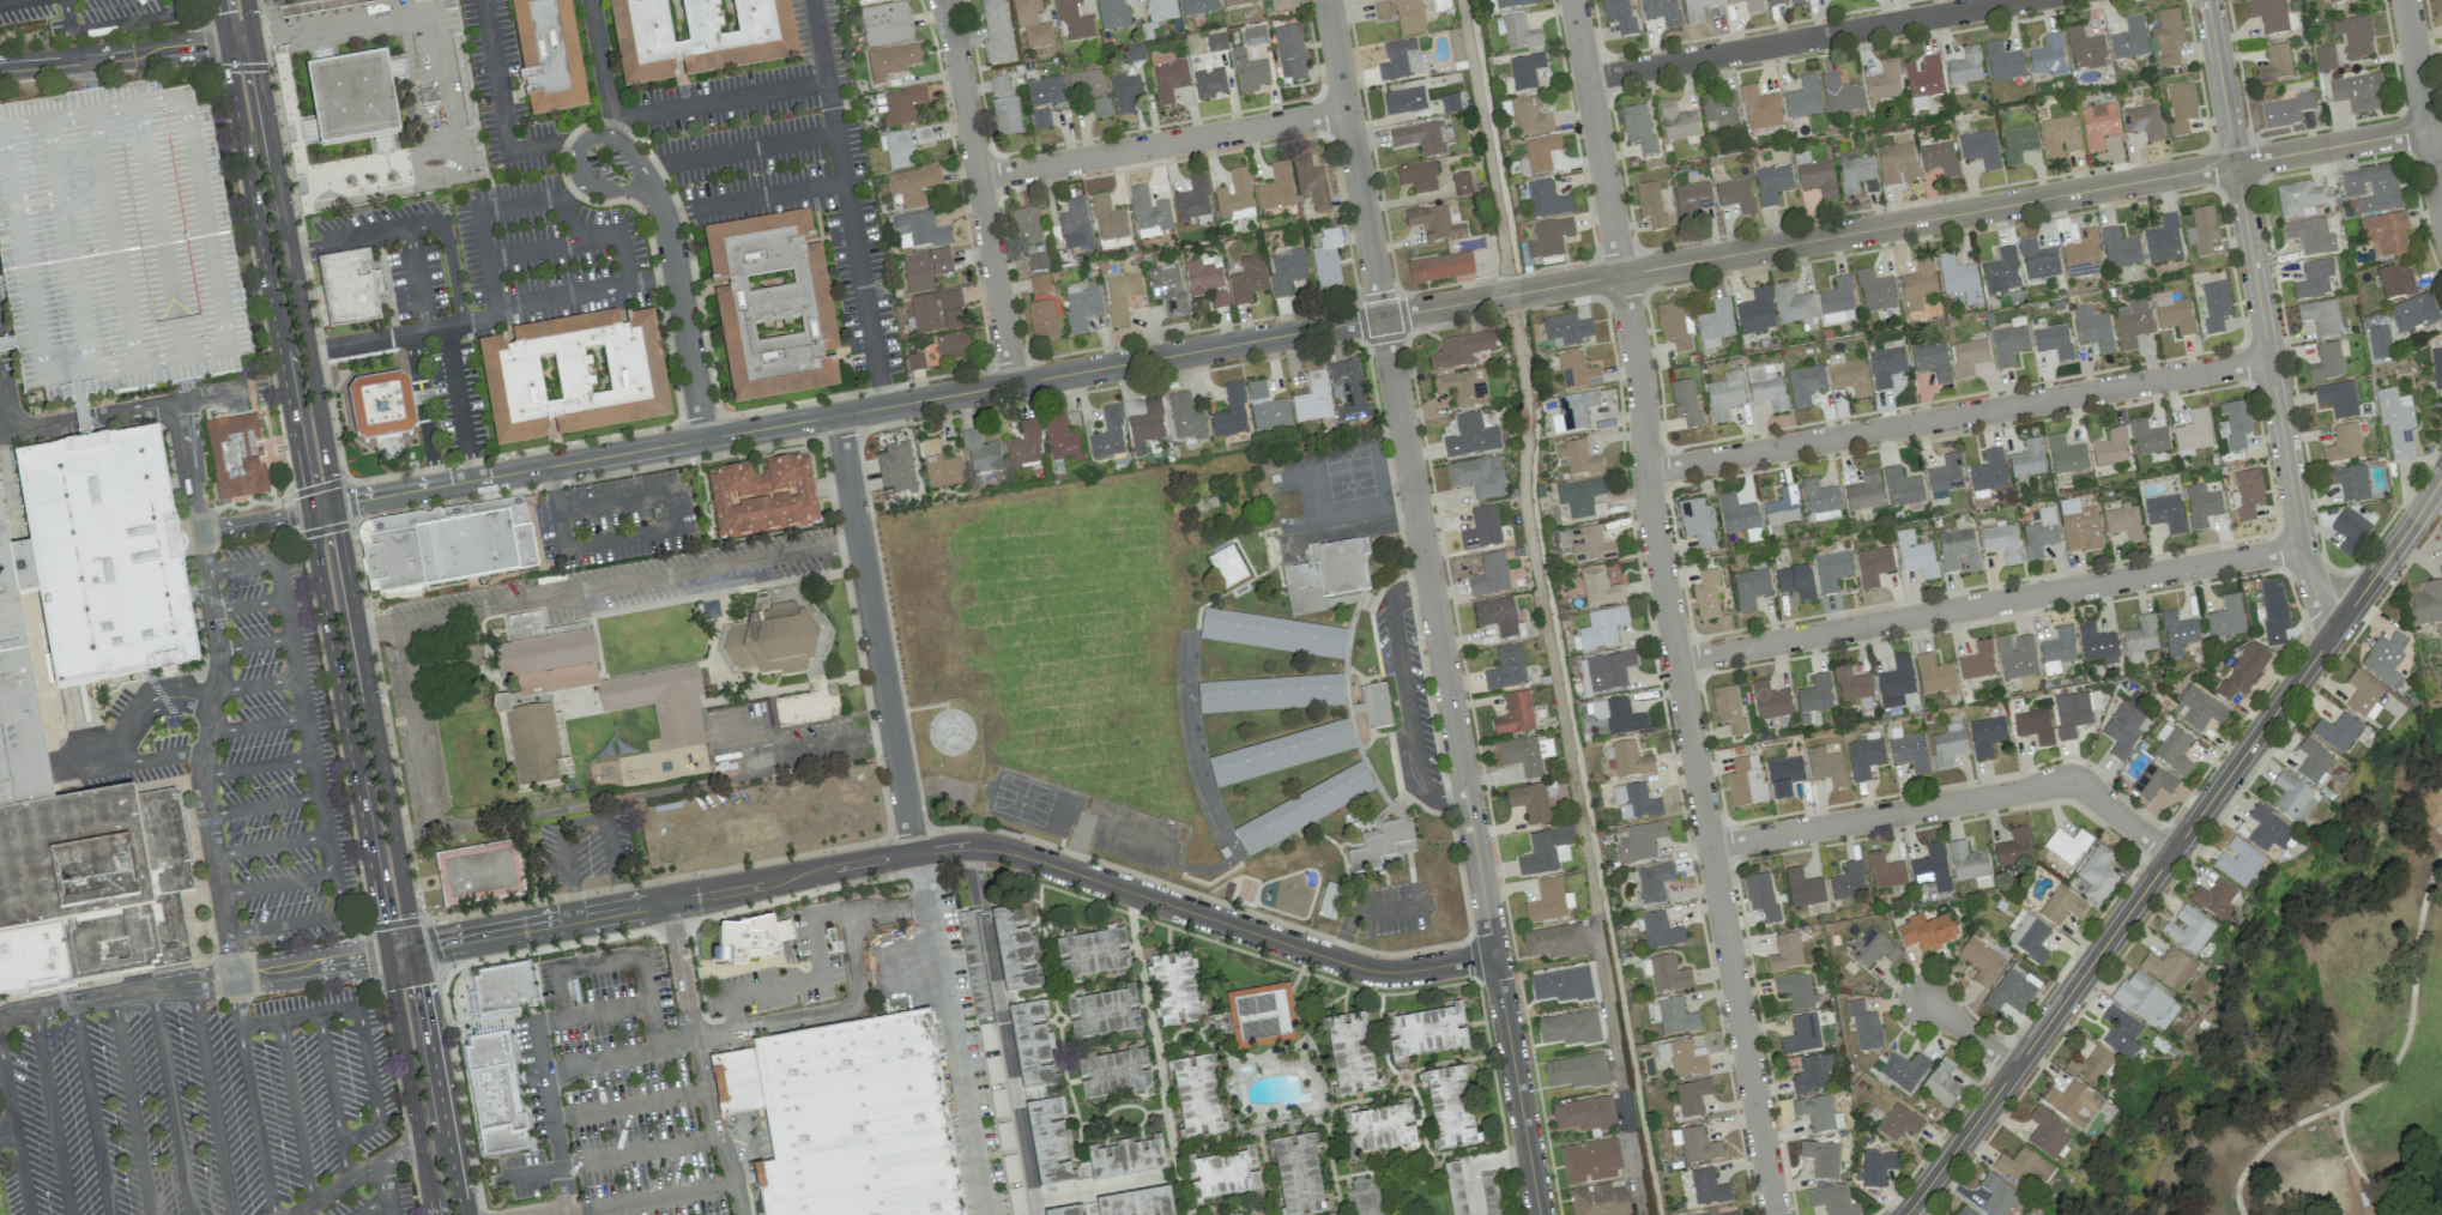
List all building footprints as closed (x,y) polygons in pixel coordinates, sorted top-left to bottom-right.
[(522,73),(510,0),(568,0),(588,108),(531,117),(527,97),(525,97),(524,91),(526,90),(525,83),(520,83),(519,74),(522,73)] [(623,89),(676,79),(673,64),(681,62),(682,64),(684,78),(799,59),(789,0),(608,0),(623,89)] [(983,44),(985,64),(1013,61),(1006,0),(981,0),(987,43),(983,44)] [(1037,24),(1035,12),(1042,11),(1040,0),(1012,0),(1017,30),(1023,29),(1026,49),(1053,45),(1050,23),(1037,24)] [(1091,15),(1078,17),(1077,5),(1082,5),(1081,0),(1054,0),(1057,22),(1065,21),(1067,41),(1094,38),(1091,15)] [(1128,27),(1124,0),(1096,0),(1100,31),(1128,27)] [(1182,17),(1218,11),(1216,0),(1180,0),(1182,17)] [(1257,3),(1256,0),(1221,0),(1223,8),(1257,3)] [(1272,12),(1297,8),(1296,0),(1270,0),(1272,12)] [(1373,3),(1375,20),(1397,17),(1399,35),(1425,33),(1421,0),(1398,0),(1373,3)] [(1432,13),(1451,10),(1449,0),(1430,0),(1432,13)] [(1496,10),(1536,5),(1535,0),(1494,0),(1496,10)] [(1617,23),(1620,37),(1634,34),(1629,0),(1601,0),(1605,24),(1617,23)] [(1644,19),(1663,17),(1665,28),(1680,26),(1677,0),(1641,0),(1644,19)] [(1687,24),(1704,21),(1701,8),(1719,5),(1719,0),(1683,0),(1687,24)] [(1760,0),(1725,0),(1726,5),(1745,3),(1746,14),(1761,12),(1760,0)] [(2246,19),(2262,17),(2263,34),(2300,30),(2298,11),(2285,13),(2284,0),(2251,0),(2245,1),(2246,19)] [(859,8),(864,48),(913,42),(908,2),(859,8)] [(2156,12),(2158,28),(2152,28),(2156,58),(2155,58),(2156,70),(2180,67),(2177,43),(2183,43),(2179,9),(2156,12)] [(1505,49),(1541,46),(1540,30),(1526,31),(1525,14),(1502,16),(1505,49)] [(2112,60),(2148,54),(2142,14),(2124,17),(2127,32),(2108,35),(2112,60)] [(2373,56),(2368,16),(2330,21),(2332,36),(2343,34),(2347,60),(2373,56)] [(1274,27),(1282,83),(1307,80),(1299,24),(1274,27)] [(2102,35),(2084,38),(2082,26),(2066,29),(2073,71),(2107,65),(2102,35)] [(1206,35),(1208,52),(1227,50),(1225,33),(1206,35)] [(2028,50),(2031,74),(2051,71),(2052,76),(2066,74),(2060,33),(2043,35),(2045,48),(2028,50)] [(1382,43),(1385,63),(1378,64),(1380,79),(1429,71),(1426,53),(1417,54),(1414,38),(1382,43)] [(2025,77),(2021,51),(2002,54),(2001,41),(1984,43),(1989,81),(2025,77)] [(2293,77),(2287,42),(2265,46),(2268,65),(2255,67),(2258,83),(2293,77)] [(1949,86),(1983,80),(1977,44),(1962,47),(1964,59),(1945,63),(1949,86)] [(867,51),(871,86),(884,84),(883,75),(907,72),(907,67),(921,65),(919,45),(867,51)] [(2318,71),(2336,70),(2334,46),(2315,48),(2318,71)] [(1270,83),(1267,59),(1247,61),(1245,49),(1232,50),(1237,93),(1259,91),(1258,85),(1270,83)] [(309,67),(387,53),(401,132),(324,146),(309,67)] [(1513,92),(1536,89),(1534,69),(1545,67),(1544,53),(1509,57),(1513,92)] [(1922,57),(1923,71),(1916,72),(1915,62),(1904,63),(1908,98),(1944,94),(1939,55),(1922,57)] [(1864,76),(1869,109),(1883,107),(1882,100),(1902,97),(1897,58),(1880,60),(1882,74),(1864,76)] [(1152,66),(1158,107),(1173,105),(1171,89),(1189,87),(1186,61),(1152,66)] [(1102,68),(1067,74),(1071,100),(1106,94),(1102,68)] [(1204,70),(1193,71),(1196,100),(1216,98),(1215,93),(1226,92),(1224,69),(1204,70)] [(1863,109),(1860,84),(1840,86),(1839,72),(1821,74),(1826,114),(1863,109)] [(1799,76),(1801,90),(1783,93),(1787,119),(1821,113),(1815,73),(1799,76)] [(1142,99),(1140,74),(1110,77),(1114,116),(1134,114),(1133,99),(1142,99)] [(2350,113),(2383,109),(2379,74),(2329,80),(2332,103),(2349,100),(2350,113)] [(989,77),(992,96),(1009,94),(1007,75),(989,77)] [(1029,105),(1066,101),(1064,77),(1026,80),(1029,105)] [(14,344),(0,266),(0,107),(87,90),(157,78),(159,90),(193,84),(197,105),(206,103),(252,356),(238,358),(241,370),(186,380),(46,405),(42,388),(23,392),(14,344)] [(1758,96),(1756,83),(1739,86),(1747,131),(1783,124),(1777,93),(1758,96)] [(2187,120),(2197,119),(2192,84),(2167,87),(2173,137),(2189,135),(2187,120)] [(881,93),(887,127),(915,122),(911,104),(927,101),(924,85),(881,93)] [(1383,93),(1387,116),(1426,109),(1423,86),(1383,93)] [(1704,125),(1716,123),(1717,130),(1739,127),(1734,92),(1699,97),(1704,125)] [(2296,100),(2262,104),(2265,128),(2301,123),(2299,111),(2313,110),(2310,92),(2295,94),(2296,100)] [(1022,132),(1015,95),(990,100),(997,137),(1022,132)] [(1551,113),(1541,114),(1538,96),(1510,100),(1516,136),(1554,129),(1551,113)] [(1928,108),(1926,96),(1909,99),(1911,111),(1928,108)] [(1091,100),(1094,119),(1112,116),(1108,97),(1091,100)] [(1696,110),(1676,112),(1675,99),(1658,100),(1662,140),(1699,137),(1696,110)] [(2105,151),(2102,137),(2120,134),(2115,103),(2079,109),(2087,154),(2105,151)] [(1620,108),(1626,145),(1638,143),(1640,155),(1654,153),(1647,104),(1620,108)] [(2125,134),(2145,130),(2147,143),(2163,140),(2157,104),(2121,110),(2125,134)] [(1051,126),(1048,108),(1030,111),(1033,129),(1051,126)] [(2079,152),(2075,116),(2041,120),(2046,160),(2063,159),(2062,154),(2079,152)] [(1392,147),(1418,143),(1420,158),(1446,154),(1445,143),(1453,142),(1451,127),(1442,128),(1441,121),(1389,129),(1392,147)] [(889,170),(915,166),(912,147),(933,144),(930,126),(883,133),(889,170)] [(2006,167),(2022,165),(2020,152),(2038,150),(2035,127),(2001,131),(2006,167)] [(1981,157),(1984,172),(2000,169),(1994,130),(1958,136),(1962,160),(1981,157)] [(1876,147),(1882,186),(1917,180),(1909,134),(1894,137),(1895,144),(1876,147)] [(1528,174),(1551,172),(1549,152),(1560,150),(1559,136),(1525,140),(1528,174)] [(1919,146),(1922,169),(1941,166),(1943,179),(1958,176),(1953,141),(1919,146)] [(1799,189),(1819,186),(1821,202),(1836,199),(1831,159),(1809,162),(1808,151),(1794,153),(1799,189)] [(1324,166),(1311,167),(1310,155),(1293,157),(1298,197),(1311,195),(1313,212),(1329,210),(1324,166)] [(1871,155),(1837,162),(1843,197),(1859,194),(1857,181),(1876,178),(1871,155)] [(1295,204),(1287,160),(1270,162),(1274,182),(1254,186),(1259,210),(1295,204)] [(1396,167),(1399,186),(1411,183),(1413,194),(1438,190),(1433,161),(1396,167)] [(1777,206),(1775,191),(1792,189),(1790,164),(1755,168),(1760,208),(1777,206)] [(2358,214),(2400,209),(2394,164),(2341,172),(2344,198),(2364,195),(2363,184),(2370,183),(2371,197),(2356,199),(2358,214)] [(942,186),(939,167),(887,173),(890,196),(900,195),(902,210),(924,207),(922,188),(942,186)] [(1229,169),(1231,187),(1214,189),(1217,220),(1253,216),(1247,167),(1229,169)] [(1455,196),(1472,193),(1468,171),(1451,175),(1455,196)] [(1172,194),(1177,221),(1211,215),(1204,174),(1188,177),(1191,191),(1172,194)] [(1715,183),(1718,206),(1738,204),(1739,215),(1754,213),(1749,178),(1715,183)] [(1569,195),(1553,197),(1551,179),(1526,183),(1531,218),(1571,212),(1569,195)] [(1695,208),(1712,206),(1708,181),(1673,186),(1679,223),(1697,221),(1695,208)] [(1640,219),(1649,218),(1650,231),(1665,229),(1658,182),(1635,185),(1640,219)] [(2280,218),(2314,214),(2313,205),(2327,204),(2326,187),(2310,188),(2310,182),(2276,185),(2280,218)] [(1168,200),(1150,202),(1147,184),(1130,187),(1137,239),(1162,236),(1161,230),(1172,229),(1168,200)] [(1093,194),(1097,240),(1127,238),(1125,210),(1110,210),(1108,193),(1093,194)] [(1066,198),(1068,212),(1058,213),(1063,250),(1092,245),(1084,195),(1066,198)] [(1426,242),(1466,236),(1465,223),(1449,225),(1446,204),(1404,210),(1407,227),(1423,225),(1426,242)] [(2212,255),(2210,241),(2217,240),(2213,206),(2190,209),(2193,228),(2184,229),(2186,243),(2194,242),(2196,258),(2212,255)] [(1012,210),(1016,245),(1040,243),(1037,207),(1012,210)] [(702,229),(808,210),(812,237),(802,238),(804,247),(820,244),(838,351),(823,352),(823,355),(822,355),(823,361),(835,359),(839,387),(733,405),(713,290),(727,288),(729,286),(727,279),(712,283),(702,229)] [(898,250),(951,242),(949,226),(934,228),(931,210),(893,216),(898,250)] [(2149,264),(2183,257),(2174,212),(2159,215),(2161,228),(2143,231),(2149,264)] [(2408,231),(2405,212),(2360,219),(2364,243),(2372,242),(2374,257),(2408,252),(2405,231),(2408,231)] [(1563,255),(1560,236),(1574,234),(1571,217),(1534,223),(1536,240),(1525,242),(1528,260),(1563,255)] [(2322,217),(2282,224),(2284,240),(2299,237),(2302,256),(2327,252),(2322,217)] [(2107,268),(2142,262),(2138,236),(2119,240),(2117,226),(2100,229),(2107,268)] [(2066,278),(2102,273),(2096,227),(2078,229),(2079,243),(2062,246),(2066,278)] [(1335,249),(1341,248),(1339,229),(1319,231),(1321,248),(1312,249),(1317,289),(1340,286),(1335,249)] [(2037,249),(2036,237),(2020,239),(2025,281),(2060,277),(2056,247),(2037,249)] [(1986,294),(2020,289),(2013,245),(1997,248),(1999,259),(1981,262),(1986,294)] [(953,275),(948,248),(901,256),(908,293),(934,289),(932,279),(953,275)] [(316,258),(368,249),(373,272),(379,271),(383,294),(376,295),(380,319),(328,328),(316,258)] [(1291,296),(1289,281),(1307,279),(1304,250),(1271,253),(1274,274),(1270,274),(1272,298),(1291,296)] [(1475,279),(1470,250),(1406,262),(1411,285),(1454,277),(1455,283),(1475,279)] [(1937,254),(1943,295),(1963,292),(1965,306),(1981,304),(1975,263),(1955,266),(1953,252),(1937,254)] [(1030,270),(1047,269),(1046,253),(1028,255),(1030,270)] [(1239,257),(1242,273),(1228,276),(1234,306),(1251,303),(1249,293),(1268,289),(1261,253),(1239,257)] [(1917,273),(1899,276),(1905,314),(1922,311),(1920,297),(1938,294),(1931,257),(1915,260),(1917,273)] [(1223,290),(1219,258),(1185,262),(1189,294),(1223,290)] [(2293,283),(2295,299),(2330,295),(2328,276),(2334,276),(2332,258),(2302,262),(2304,282),(2293,283)] [(1186,317),(1179,264),(1146,269),(1150,299),(1162,298),(1165,319),(1186,317)] [(2402,271),(2400,265),(2377,270),(2384,300),(2416,293),(2411,269),(2402,271)] [(1896,308),(1892,276),(1874,279),(1873,267),(1857,269),(1862,312),(1896,308)] [(1105,278),(1112,328),(1129,326),(1125,297),(1142,294),(1139,273),(1105,278)] [(1050,292),(1048,274),(1030,276),(1032,294),(1050,292)] [(1834,277),(1836,289),(1818,292),(1823,324),(1856,319),(1849,274),(1834,277)] [(1812,293),(1793,296),(1791,281),(1773,284),(1779,323),(1816,318),(1812,293)] [(2202,285),(2205,304),(2199,305),(2204,335),(2223,332),(2221,318),(2232,316),(2226,281),(2202,285)] [(1088,333),(1086,318),(1104,315),(1099,286),(1079,289),(1079,285),(1065,287),(1068,311),(1066,311),(1069,336),(1088,333)] [(1752,288),(1754,302),(1736,303),(1740,333),(1775,329),(1770,286),(1752,288)] [(963,326),(960,306),(963,306),(960,288),(910,298),(917,334),(963,326)] [(1212,309),(1228,306),(1226,290),(1210,293),(1212,309)] [(2440,318),(2429,291),(2387,309),(2398,335),(2440,318)] [(2152,295),(2159,329),(2177,326),(2179,337),(2195,334),(2188,298),(2170,302),(2169,292),(2152,295)] [(1720,347),(1718,338),(1735,335),(1728,296),(1712,299),(1714,313),(1695,316),(1701,350),(1720,347)] [(2341,334),(2335,299),(2297,305),(2299,322),(2313,320),(2316,338),(2341,334)] [(1031,340),(1057,338),(1053,300),(1028,303),(1031,340)] [(2152,333),(2148,301),(2114,306),(2120,351),(2137,349),(2135,335),(2152,333)] [(1675,353),(1695,350),(1689,317),(1683,319),(1681,302),(1655,306),(1661,341),(1673,339),(1675,353)] [(2108,313),(2091,315),(2090,305),(2072,307),(2077,343),(2096,341),(2098,355),(2113,353),(2108,313)] [(477,341),(496,448),(549,439),(546,422),(554,422),(557,437),(671,416),(653,310),(625,315),(627,325),(619,326),(617,310),(510,330),(514,345),(506,346),(504,337),(477,341)] [(1543,319),(1548,349),(1582,343),(1581,338),(1594,336),(1591,319),(1577,322),(1575,313),(1543,319)] [(2055,350),(2057,362),(2073,359),(2066,323),(2033,330),(2037,353),(2055,350)] [(1997,370),(2014,367),(2012,352),(2030,349),(2026,325),(1990,330),(1997,370)] [(2392,361),(2389,326),(2366,328),(2369,363),(2392,361)] [(1495,349),(1492,331),(1439,339),(1441,351),(1428,353),(1430,370),(1480,363),(1479,352),(1495,349)] [(939,361),(970,357),(967,332),(936,335),(939,361)] [(1951,344),(1956,380),(1974,377),(1972,364),(1989,362),(1986,339),(1951,344)] [(2319,363),(2307,364),(2309,380),(2344,376),(2342,356),(2348,356),(2346,340),(2316,344),(2319,363)] [(1950,382),(1945,343),(1910,347),(1914,373),(1933,370),(1935,384),(1950,382)] [(1869,351),(1874,391),(1891,389),(1890,373),(1907,372),(1904,347),(1869,351)] [(2441,390),(2441,348),(2431,349),(2434,391),(2441,390)] [(1602,383),(1599,366),(1586,369),(1582,350),(1557,355),(1563,391),(1602,383)] [(908,371),(926,368),(923,353),(905,356),(908,371)] [(1328,363),(1331,385),(1341,384),(1344,406),(1336,407),(1338,422),(1367,418),(1359,358),(1328,363)] [(1829,367),(1833,390),(1852,386),(1854,399),(1869,396),(1863,361),(1829,367)] [(1782,375),(1774,376),(1772,364),(1746,368),(1751,404),(1770,402),(1771,413),(1787,411),(1782,375)] [(1793,410),(1811,407),(1808,392),(1827,389),(1823,364),(1787,370),(1793,410)] [(1331,418),(1326,369),(1306,371),(1309,394),(1292,396),(1294,422),(1331,418)] [(1432,375),(1434,392),(1453,390),(1455,407),(1488,403),(1484,369),(1432,375)] [(1711,424),(1730,421),(1728,408),(1735,407),(1735,409),(1742,408),(1744,416),(1747,416),(1740,370),(1723,373),(1724,382),(1706,384),(1711,424)] [(409,434),(416,424),(407,380),(398,373),(353,381),(346,391),(355,435),(364,442),(409,434)] [(1669,383),(1676,417),(1683,415),(1686,429),(1701,426),(1692,378),(1669,383)] [(1246,383),(1249,401),(1268,397),(1265,380),(1246,383)] [(2317,404),(2330,402),(2333,419),(2359,415),(2352,380),(2314,387),(2317,404)] [(1213,437),(1248,431),(1240,381),(1223,384),(1228,412),(1210,415),(1213,437)] [(2387,424),(2391,461),(2414,459),(2410,427),(2414,427),(2410,395),(2397,397),(2396,387),(2375,390),(2379,426),(2387,424)] [(1201,410),(1192,412),(1188,391),(1168,394),(1175,441),(1206,436),(1201,410)] [(1558,396),(1560,415),(1551,416),(1553,433),(1588,429),(1586,408),(1599,407),(1597,392),(1558,396)] [(1125,401),(1131,456),(1144,455),(1143,441),(1164,438),(1160,397),(1125,401)] [(1292,424),(1286,398),(1249,406),(1254,432),(1292,424)] [(2244,434),(2252,433),(2246,400),(2218,404),(2220,415),(2224,414),(2231,451),(2246,448),(2244,434)] [(1105,434),(1088,436),(1090,458),(1125,454),(1119,403),(1101,405),(1105,434)] [(207,418),(261,407),(266,436),(261,437),(270,485),(222,495),(207,418)] [(2206,407),(2189,409),(2191,425),(2173,428),(2177,457),(2194,455),(2193,449),(2212,446),(2206,407)] [(1482,428),(1479,412),(1455,416),(1458,436),(1443,439),(1446,457),(1501,449),(1497,426),(1482,428)] [(1078,432),(1068,434),(1066,414),(1044,416),(1050,463),(1082,459),(1078,432)] [(1005,439),(1008,466),(1041,462),(1036,418),(1019,420),(1021,437),(1005,439)] [(2170,450),(2166,427),(2147,430),(2146,418),(2130,421),(2135,456),(2170,450)] [(2362,458),(2357,422),(2332,426),(2335,446),(2320,448),(2322,464),(2362,458)] [(2096,467),(2130,460),(2123,425),(2106,429),(2108,439),(2091,442),(2096,467)] [(13,453),(157,428),(199,663),(55,687),(38,592),(29,543),(13,453)] [(962,431),(970,475),(1003,469),(998,441),(980,444),(978,429),(962,431)] [(2066,446),(2064,433),(2047,435),(2052,474),(2087,470),(2084,443),(2066,446)] [(2026,453),(2009,454),(2011,477),(2045,474),(2042,437),(2025,439),(2026,453)] [(919,442),(928,489),(964,482),(959,456),(941,460),(936,438),(919,442)] [(1603,471),(1601,455),(1588,456),(1586,439),(1554,443),(1557,460),(1566,458),(1568,476),(1603,471)] [(916,492),(909,442),(885,446),(886,454),(876,456),(881,489),(892,487),(893,495),(916,492)] [(1972,491),(2007,486),(2001,447),(1984,450),(1986,464),(1968,467),(1972,491)] [(1931,500),(1947,497),(1946,490),(1964,487),(1958,452),(1942,454),(1944,466),(1926,469),(1931,500)] [(808,454),(764,460),(766,475),(750,477),(748,464),(706,470),(716,540),(818,526),(808,454)] [(1506,494),(1500,455),(1447,464),(1451,488),(1472,484),(1475,500),(1506,494)] [(1889,506),(1924,502),(1920,476),(1901,478),(1899,465),(1884,467),(1889,506)] [(2326,469),(2328,485),(2340,484),(2342,502),(2369,499),(2365,465),(2326,469)] [(1882,506),(1877,466),(1861,468),(1863,484),(1844,486),(1848,511),(1882,506)] [(2237,493),(2232,493),(2237,523),(2255,520),(2253,506),(2264,504),(2259,469),(2234,473),(2237,493)] [(1802,479),(1809,523),(1842,517),(1836,486),(1818,489),(1816,476),(1802,479)] [(1606,494),(1603,477),(1555,484),(1559,505),(1568,504),(1570,520),(1606,514),(1604,503),(1593,504),(1592,496),(1606,494)] [(2184,486),(2192,531),(2208,529),(2206,516),(2223,513),(2219,491),(2205,493),(2203,483),(2184,486)] [(1763,503),(1768,537),(1783,535),(1781,523),(1800,520),(1794,485),(1778,487),(1780,500),(1763,503)] [(1755,502),(1737,506),(1735,491),(1718,494),(1724,533),(1759,527),(1755,502)] [(2184,534),(2180,494),(2144,498),(2147,525),(2167,523),(2168,536),(2184,534)] [(1678,502),(1682,537),(1695,536),(1696,549),(1711,547),(1705,498),(1678,502)] [(2059,500),(2066,553),(2102,548),(2097,506),(2079,508),(2077,498),(2059,500)] [(54,800),(0,810),(0,499),(8,546),(29,543),(38,592),(17,594),(54,800)] [(535,570),(527,499),(360,519),(368,594),(419,588),(419,584),(535,570)] [(1460,531),(1462,549),(1501,545),(1496,505),(1471,507),(1474,530),(1460,531)] [(2103,508),(2106,534),(2126,532),(2127,543),(2142,542),(2138,505),(2103,508)] [(2021,526),(2027,562),(2043,559),(2041,546),(2059,543),(2053,506),(2037,508),(2039,523),(2021,526)] [(2350,558),(2373,526),(2345,506),(2330,527),(2345,538),(2337,548),(2350,558)] [(2020,564),(2015,522),(1995,524),(1995,527),(1980,529),(1983,554),(2003,551),(2004,566),(2020,564)] [(1617,557),(1615,541),(1602,542),(1600,526),(1558,530),(1560,548),(1571,547),(1573,562),(1617,557)] [(1895,531),(1901,571),(1920,568),(1922,580),(1937,578),(1932,542),(1914,545),(1912,529),(1895,531)] [(1943,573),(1963,570),(1963,573),(1978,571),(1973,529),(1937,533),(1943,573)] [(1282,568),(1289,617),(1326,611),(1326,608),(1324,598),(1359,591),(1367,590),(1370,590),(1364,555),(1368,554),(1366,538),(1318,546),(1318,543),(1305,545),(1308,563),(1282,568)] [(1231,545),(1247,576),(1225,590),(1208,558),(1231,545)] [(1879,588),(1876,575),(1895,571),(1890,546),(1855,552),(1862,591),(1879,588)] [(1835,578),(1852,577),(1849,551),(1815,555),(1819,595),(1837,593),(1835,578)] [(1470,596),(1509,591),(1504,552),(1479,554),(1482,576),(1468,577),(1470,596)] [(1816,599),(1809,564),(1774,570),(1779,594),(1797,590),(1799,602),(1816,599)] [(1623,584),(1607,586),(1604,565),(1580,567),(1585,607),(1625,602),(1623,584)] [(1698,621),(1722,616),(1713,568),(1698,571),(1701,585),(1692,586),(1698,621)] [(1753,597),(1771,593),(1767,569),(1732,575),(1739,614),(1756,611),(1753,597)] [(2258,582),(2268,647),(2286,644),(2284,630),(2289,629),(2281,578),(2258,582)] [(2409,594),(2414,625),(2441,621),(2441,579),(2421,583),(2422,592),(2409,594)] [(1382,829),(1374,830),(1373,818),(1386,805),(1380,798),(1378,794),(1374,788),(1360,761),(1359,758),(1358,756),(1356,752),(1355,749),(1354,749),(1346,719),(1344,709),(1343,705),(1341,671),(1342,660),(1346,629),(1348,621),(1349,617),(1352,610),(1353,606),(1354,603),(1359,591),(1367,590),(1362,600),(1359,610),(1356,619),(1354,627),(1353,634),(1350,648),(1348,664),(1348,675),(1349,691),(1350,703),(1350,706),(1361,703),(1359,687),(1365,687),(1372,729),(1366,730),(1364,713),(1353,715),(1353,721),(1356,733),(1359,742),(1361,748),(1366,757),(1371,767),(1378,781),(1383,788),(1390,799),(1397,808),(1403,814),(1408,818),(1400,820),(1397,817),(1394,814),(1392,812),(1391,810),(1383,818),(1380,820),(1380,823),(1382,829)] [(2221,595),(2224,610),(2205,614),(2209,638),(2245,632),(2238,592),(2221,595)] [(1517,636),(1513,597),(1473,602),(1475,627),(1497,625),(1498,638),(1517,636)] [(728,627),(722,649),(732,667),(743,670),(754,668),(759,677),(764,675),(775,673),(785,676),(806,673),(808,663),(812,661),(819,637),(806,612),(798,610),(794,603),(770,606),(768,613),(749,615),(746,624),(728,627)] [(1629,622),(1626,606),(1587,613),(1590,630),(1571,633),(1574,652),(1618,644),(1615,625),(1629,622)] [(2159,610),(2174,608),(2176,621),(2195,617),(2199,640),(2181,643),(2183,655),(2168,658),(2159,610)] [(1346,629),(1342,660),(1199,639),(1203,609),(1346,629)] [(505,616),(510,642),(557,633),(556,628),(542,631),(539,610),(505,616)] [(2120,630),(2138,627),(2135,613),(2153,611),(2157,628),(2153,628),(2157,647),(2140,649),(2142,659),(2129,661),(2128,653),(2124,653),(2120,630)] [(2075,622),(2091,618),(2095,633),(2104,630),(2104,633),(2112,631),(2117,654),(2115,654),(2116,661),(2103,664),(2102,658),(2083,661),(2075,622)] [(2038,642),(2056,639),(2054,627),(2071,623),(2073,639),(2071,639),(2074,659),(2057,663),(2059,673),(2044,676),(2038,642)] [(600,684),(592,630),(493,645),(499,680),(516,677),(519,697),(600,684)] [(2408,639),(2393,631),(2388,641),(2378,635),(2359,667),(2397,690),(2403,679),(2393,672),(2404,653),(2401,651),(2408,639)] [(1994,636),(2007,634),(2011,652),(2015,651),(2013,637),(2030,634),(2037,672),(2002,679),(1994,636)] [(1956,657),(1975,653),(1972,641),(1989,639),(1991,653),(1990,654),(1994,673),(1960,679),(1956,657)] [(2214,692),(2228,702),(2236,692),(2242,696),(2271,656),(2249,641),(2214,692)] [(1495,647),(1499,668),(1483,671),(1487,690),(1527,683),(1519,643),(1495,647)] [(1624,667),(1636,665),(1634,650),(1577,659),(1583,695),(1628,689),(1624,667)] [(1892,656),(1895,670),(1876,674),(1883,710),(1904,706),(1902,695),(1915,692),(1908,653),(1892,656)] [(1920,694),(1941,691),(1942,698),(1956,696),(1952,663),(1933,666),(1931,653),(1915,655),(1920,694)] [(1874,698),(1869,673),(1851,677),(1848,660),(1833,663),(1841,704),(1874,698)] [(708,771),(697,696),(702,695),(697,665),(597,679),(601,712),(653,704),(658,739),(645,740),(647,754),(658,752),(661,770),(668,769),(669,777),(708,771)] [(2384,689),(2355,670),(2346,682),(2355,689),(2345,705),(2364,718),(2384,689)] [(1833,708),(1827,672),(1811,675),(1813,688),(1795,690),(1799,713),(1833,708)] [(1342,675),(1344,705),(1343,705),(1198,714),(1197,683),(1342,675)] [(778,727),(841,717),(836,685),(825,687),(824,677),(807,680),(809,693),(773,699),(778,727)] [(1751,682),(1758,720),(1793,714),(1789,690),(1770,693),(1767,679),(1751,682)] [(2188,707),(2176,699),(2188,682),(2214,701),(2217,699),(2230,709),(2220,723),(2210,714),(2198,730),(2181,718),(2188,707)] [(1365,687),(1384,683),(1392,725),(1373,729),(1372,729),(1365,687)] [(2055,725),(2057,725),(2053,694),(2063,691),(2065,695),(2074,693),(2073,685),(2079,684),(2080,691),(2097,689),(2099,707),(2087,708),(2090,723),(2073,725),(2075,738),(2057,742),(2055,725)] [(1729,723),(1730,736),(1747,734),(1746,718),(1739,719),(1736,686),(1712,689),(1716,725),(1729,723)] [(1495,737),(1535,729),(1527,690),(1503,695),(1507,715),(1491,718),(1495,737)] [(493,696),(495,715),(506,714),(516,789),(565,782),(564,774),(570,773),(562,713),(552,714),(550,694),(519,698),(518,693),(493,696)] [(1606,719),(1609,735),(1648,730),(1645,713),(1630,715),(1628,697),(1590,702),(1593,720),(1606,719)] [(2118,703),(2120,705),(2122,701),(2141,715),(2133,727),(2139,732),(2128,746),(2132,749),(2121,763),(2105,751),(2112,741),(2099,731),(2110,715),(2111,717),(2118,703)] [(2011,713),(2045,707),(2049,727),(2050,726),(2053,743),(2037,745),(2035,733),(2015,736),(2011,713)] [(2319,718),(2310,733),(2344,754),(2362,724),(2341,711),(2333,726),(2319,718)] [(1967,720),(2002,714),(2007,738),(1996,739),(1996,741),(1988,743),(1990,757),(1975,760),(1967,720)] [(1346,719),(1354,749),(1215,788),(1207,760),(1346,719)] [(2162,739),(2154,733),(2164,720),(2170,725),(2171,724),(2190,738),(2186,746),(2186,748),(2181,755),(2192,763),(2182,775),(2152,752),(2162,739)] [(1945,724),(1946,733),(1931,735),(1935,771),(1952,769),(1950,755),(1966,753),(1963,722),(1945,724)] [(1928,773),(1924,734),(1888,739),(1892,764),(1911,762),(1913,775),(1928,773)] [(1542,776),(1540,758),(1554,756),(1551,739),(1537,740),(1537,736),(1496,742),(1499,767),(1521,764),(1523,779),(1542,776)] [(2297,750),(2306,755),(2295,773),(2317,785),(2335,755),(2305,737),(2297,750)] [(1885,763),(1882,739),(1847,743),(1852,783),(1870,780),(1868,765),(1885,763)] [(1637,757),(1634,740),(1605,745),(1610,779),(1655,772),(1652,755),(1637,757)] [(1842,752),(1825,754),(1824,747),(1806,749),(1810,780),(1830,778),(1831,790),(1846,788),(1842,752)] [(1732,758),(1734,773),(1727,774),(1731,807),(1764,803),(1759,755),(1732,758)] [(1771,800),(1789,797),(1787,783),(1804,781),(1800,756),(1765,761),(1771,800)] [(1360,761),(1374,788),(1247,858),(1233,830),(1360,761)] [(2148,761),(2164,773),(2165,770),(2178,780),(2168,794),(2158,787),(2148,802),(2129,787),(2148,761)] [(2272,783),(2284,791),(2273,807),(2299,825),(2319,797),(2281,771),(2272,783)] [(1660,798),(1648,800),(1644,781),(1611,787),(1614,805),(1618,805),(1620,821),(1663,813),(1660,798)] [(1504,789),(1507,808),(1523,806),(1526,826),(1550,822),(1544,783),(1504,789)] [(60,921),(0,932),(0,810),(54,800),(133,787),(134,796),(175,790),(193,889),(179,893),(191,962),(71,981),(60,921)] [(2248,816),(2258,823),(2246,839),(2265,853),(2272,844),(2280,850),(2295,830),(2257,803),(2248,816)] [(1350,872),(1403,865),(1401,853),(1415,851),(1410,818),(1408,818),(1400,820),(1380,823),(1382,829),(1383,835),(1366,838),(1367,847),(1348,851),(1350,872)] [(1655,858),(1652,839),(1666,837),(1664,820),(1625,827),(1626,836),(1616,838),(1620,863),(1655,858)] [(1993,844),(2011,840),(2008,827),(2025,824),(2029,840),(2026,840),(2030,859),(1997,865),(1993,844)] [(1517,857),(1519,875),(1559,870),(1558,862),(1569,861),(1567,844),(1575,843),(1573,827),(1528,833),(1531,855),(1517,857)] [(2055,827),(2071,839),(2079,828),(2092,838),(2083,851),(2080,850),(2069,865),(2042,846),(2055,827)] [(2265,859),(2233,836),(2223,849),(2211,865),(2243,889),(2265,859)] [(2097,839),(2114,852),(2105,863),(2110,868),(2109,869),(2118,876),(2117,877),(2118,877),(2115,882),(2114,881),(2104,893),(2105,894),(2103,897),(2102,896),(2097,901),(2098,902),(2097,905),(2081,893),(2087,884),(2073,872),(2097,839)] [(1985,850),(1967,853),(1965,840),(1948,843),(1953,881),(1976,878),(1977,887),(1990,886),(1985,850)] [(436,854),(445,907),(525,893),(515,841),(436,854)] [(1913,885),(1934,882),(1936,892),(1949,891),(1943,841),(1926,843),(1928,858),(1910,860),(1913,885)] [(1907,884),(1904,861),(1884,863),(1882,852),(1868,853),(1872,888),(1907,884)] [(1866,894),(1860,859),(1844,862),(1846,875),(1829,877),(1832,900),(1866,894)] [(1637,868),(1641,904),(1664,901),(1662,881),(1674,880),(1672,864),(1637,868)] [(1790,907),(1826,903),(1822,877),(1802,879),(1800,866),(1785,869),(1790,907)] [(1744,876),(1750,912),(1762,910),(1764,924),(1778,922),(1770,872),(1744,876)] [(1527,921),(1575,913),(1571,892),(1563,894),(1560,876),(1537,880),(1540,901),(1524,903),(1527,921)] [(2197,885),(2188,899),(2224,923),(2233,909),(2227,905),(2237,890),(2217,877),(2207,892),(2197,885)] [(1325,881),(1314,915),(1332,920),(1343,887),(1325,881)] [(2066,912),(2078,919),(2087,903),(2055,885),(2038,915),(2058,926),(2066,912)] [(991,906),(1004,990),(1042,983),(1040,972),(1035,973),(1034,966),(1020,968),(1018,961),(1033,959),(1032,949),(1038,949),(1034,930),(1028,931),(1027,923),(1013,925),(1013,920),(1024,918),(1023,908),(1027,907),(1026,900),(991,906)] [(2216,926),(2184,903),(2172,920),(2169,918),(2160,931),(2194,956),(2216,926)] [(2039,945),(2050,929),(2021,909),(2002,939),(2041,964),(2049,952),(2039,945)] [(972,1016),(989,1014),(974,910),(958,912),(972,1016)] [(1683,927),(1668,929),(1665,911),(1641,914),(1646,949),(1686,943),(1683,927)] [(1925,921),(1923,915),(1896,923),(1903,947),(1917,943),(1920,952),(1957,940),(1948,914),(1925,921)] [(723,925),(741,925),(774,917),(782,950),(750,959),(750,963),(713,962),(714,949),(721,949),(723,925)] [(71,981),(0,994),(0,932),(60,921),(71,981)] [(1122,924),(1113,926),(1112,921),(1104,923),(1105,929),(1070,935),(1070,930),(1060,931),(1060,936),(1052,937),(1056,956),(1065,954),(1065,957),(1057,959),(1059,977),(1070,975),(1071,980),(1080,979),(1078,972),(1113,966),(1114,971),(1122,969),(1120,963),(1129,962),(1126,948),(1116,950),(1114,942),(1124,941),(1122,924)] [(1522,931),(1525,958),(1549,955),(1549,959),(1585,955),(1581,924),(1522,931)] [(1891,965),(1901,952),(1870,926),(1860,939),(1855,935),(1843,950),(1867,969),(1878,955),(1891,965)] [(1777,954),(1765,956),(1767,971),(1802,967),(1798,932),(1775,935),(1777,954)] [(2148,952),(2139,966),(2179,992),(2198,964),(2170,946),(2160,960),(2148,952)] [(1148,955),(1149,963),(1144,965),(1146,973),(1152,972),(1157,1007),(1153,1008),(1154,1016),(1157,1016),(1159,1024),(1178,1022),(1177,1012),(1179,1011),(1181,1021),(1199,1018),(1198,1008),(1203,1007),(1202,998),(1195,999),(1189,965),(1195,963),(1193,956),(1187,957),(1186,949),(1171,951),(1173,962),(1166,963),(1163,953),(1148,955)] [(1655,993),(1693,986),(1690,969),(1677,972),(1673,953),(1648,958),(1655,993)] [(534,961),(542,1004),(476,1016),(472,993),(478,992),(475,977),(482,975),(480,971),(534,961)] [(1533,1000),(1556,998),(1556,1002),(1592,998),(1589,967),(1530,974),(1533,1000)] [(2002,1002),(2020,1013),(2036,986),(2005,968),(1984,1005),(1996,1012),(2002,1002)] [(2112,999),(2161,1033),(2181,1005),(2131,970),(2112,999)] [(1791,1010),(1814,1006),(1808,971),(1773,977),(1776,995),(1788,993),(1791,1010)] [(1287,979),(1296,1036),(1234,1048),(1225,991),(1287,979)] [(1140,1029),(1136,1008),(1126,1010),(1126,1004),(1135,1003),(1131,981),(1122,984),(1123,989),(1072,997),(1071,992),(1063,993),(1066,1014),(1077,1012),(1078,1018),(1068,1021),(1071,1042),(1081,1040),(1080,1035),(1131,1027),(1132,1030),(1140,1029)] [(1467,1046),(1463,1024),(1455,1027),(1453,1022),(1463,1020),(1459,998),(1449,999),(1449,1004),(1392,1014),(1391,1008),(1379,1010),(1384,1034),(1397,1032),(1398,1038),(1386,1040),(1389,1059),(1400,1058),(1398,1053),(1459,1042),(1459,1047),(1467,1046)] [(1684,1014),(1681,998),(1650,1002),(1652,1020),(1660,1019),(1662,1035),(1701,1029),(1698,1012),(1684,1014)] [(1853,1017),(1857,1050),(1882,1047),(1877,1012),(1865,1013),(1863,999),(1846,1001),(1848,1017),(1853,1017)] [(1008,1008),(1021,1090),(1059,1084),(1058,1074),(1052,1074),(1051,1066),(1036,1069),(1035,1062),(1050,1059),(1048,1051),(1054,1050),(1052,1034),(1045,1034),(1044,1026),(1030,1028),(1029,1021),(1041,1020),(1040,1009),(1044,1009),(1042,1002),(1008,1008)] [(2131,1041),(2142,1027),(2111,1003),(2100,1017),(2111,1026),(2100,1040),(2129,1062),(2140,1048),(2131,1041)] [(932,1008),(969,1214),(766,1214),(757,1165),(776,1162),(767,1108),(723,1116),(712,1058),(756,1050),(755,1039),(932,1008)] [(1366,1008),(1346,1011),(1347,1021),(1342,1022),(1340,1012),(1318,1016),(1320,1027),(1325,1026),(1336,1083),(1330,1084),(1332,1094),(1352,1090),(1350,1081),(1358,1080),(1360,1088),(1380,1084),(1379,1075),(1374,1076),(1364,1016),(1367,1015),(1366,1008)] [(1537,1019),(1541,1044),(1563,1041),(1563,1047),(1601,1040),(1596,1009),(1537,1019)] [(1790,1017),(1793,1036),(1780,1038),(1783,1055),(1821,1048),(1816,1013),(1790,1017)] [(472,1038),(510,1030),(526,1114),(528,1113),(532,1131),(527,1131),(530,1148),(485,1155),(466,1047),(473,1046),(472,1038)] [(1707,1072),(1705,1048),(1692,1049),(1690,1039),(1655,1043),(1657,1060),(1670,1059),(1672,1076),(1707,1072)] [(1143,1046),(1135,1047),(1134,1042),(1125,1045),(1126,1050),(1092,1057),(1092,1051),(1082,1053),(1083,1057),(1074,1058),(1077,1077),(1087,1075),(1088,1078),(1078,1081),(1082,1099),(1092,1096),(1093,1102),(1102,1100),(1101,1094),(1135,1088),(1136,1093),(1143,1090),(1142,1086),(1150,1083),(1148,1069),(1137,1071),(1136,1064),(1147,1062),(1143,1046)] [(2085,1060),(2074,1053),(2065,1067),(2095,1086),(2113,1057),(2095,1045),(2085,1060)] [(1211,1051),(1191,1056),(1192,1064),(1187,1065),(1185,1056),(1163,1059),(1166,1070),(1171,1069),(1181,1126),(1175,1128),(1178,1137),(1201,1134),(1198,1124),(1204,1123),(1205,1131),(1226,1128),(1225,1119),(1220,1119),(1209,1059),(1213,1058),(1211,1051)] [(1892,1052),(1878,1073),(1909,1094),(1931,1060),(1917,1051),(1909,1063),(1892,1052)] [(1571,1090),(1609,1083),(1603,1052),(1544,1062),(1548,1087),(1570,1084),(1571,1090)] [(1793,1094),(1828,1088),(1825,1071),(1835,1069),(1832,1053),(1801,1058),(1804,1076),(1791,1078),(1793,1094)] [(1962,1088),(1947,1079),(1956,1064),(1943,1056),(1921,1090),(1950,1108),(1962,1088)] [(1467,1062),(1445,1066),(1446,1075),(1441,1076),(1440,1066),(1419,1070),(1420,1081),(1425,1081),(1435,1138),(1431,1138),(1432,1148),(1452,1144),(1450,1135),(1458,1134),(1459,1143),(1481,1138),(1479,1129),(1474,1130),(1463,1070),(1468,1069),(1467,1062)] [(1680,1117),(1703,1115),(1700,1095),(1711,1094),(1710,1079),(1676,1083),(1680,1117)] [(2061,1095),(2050,1086),(2040,1101),(2083,1129),(2102,1100),(2072,1079),(2061,1095)] [(1812,1133),(1836,1129),(1829,1094),(1791,1102),(1794,1117),(1808,1115),(1812,1133)] [(1026,1101),(1039,1184),(1077,1178),(1075,1167),(1070,1167),(1069,1160),(1054,1162),(1053,1155),(1068,1153),(1066,1144),(1072,1143),(1069,1125),(1063,1126),(1062,1117),(1047,1119),(1047,1114),(1059,1113),(1057,1102),(1062,1102),(1060,1095),(1026,1101)] [(1415,1144),(1412,1123),(1402,1124),(1402,1119),(1410,1118),(1407,1096),(1397,1099),(1397,1102),(1348,1112),(1347,1106),(1338,1108),(1342,1129),(1352,1128),(1353,1134),(1343,1136),(1347,1156),(1356,1155),(1355,1150),(1407,1141),(1408,1146),(1415,1144)] [(1552,1104),(1556,1130),(1578,1128),(1578,1133),(1616,1128),(1611,1096),(1552,1104)] [(1894,1143),(1905,1128),(1915,1135),(1925,1122),(1896,1101),(1876,1129),(1894,1143)] [(2026,1141),(2054,1160),(2068,1138),(2061,1133),(2066,1125),(2036,1105),(2027,1118),(2037,1125),(2026,1141)] [(1684,1163),(1723,1157),(1720,1141),(1706,1144),(1703,1125),(1678,1129),(1684,1163)] [(1313,1130),(1293,1134),(1294,1142),(1289,1143),(1287,1134),(1265,1138),(1268,1148),(1273,1148),(1282,1205),(1277,1205),(1280,1214),(1299,1211),(1298,1202),(1305,1201),(1307,1210),(1328,1205),(1326,1196),(1322,1197),(1311,1137),(1314,1137),(1313,1130)] [(1086,1144),(1092,1180),(1166,1167),(1159,1131),(1150,1132),(1152,1136),(1143,1138),(1144,1147),(1141,1148),(1138,1138),(1131,1141),(1130,1135),(1113,1138),(1114,1143),(1107,1144),(1110,1155),(1102,1156),(1101,1147),(1094,1148),(1093,1143),(1086,1144)] [(1565,1183),(1622,1175),(1617,1138),(1560,1146),(1565,1183)] [(1259,1190),(1256,1168),(1246,1171),(1245,1166),(1255,1163),(1251,1142),(1241,1144),(1241,1149),(1192,1157),(1191,1153),(1183,1154),(1186,1175),(1196,1173),(1197,1180),(1187,1181),(1191,1203),(1201,1201),(1199,1196),(1251,1187),(1252,1191),(1259,1190)] [(1838,1179),(1839,1143),(1799,1142),(1799,1158),(1813,1159),(1812,1178),(1838,1179)] [(2001,1153),(1991,1167),(2021,1187),(2031,1173),(2044,1182),(2054,1167),(2022,1145),(2012,1160),(2001,1153)] [(1862,1186),(1884,1187),(1885,1169),(1898,1169),(1899,1152),(1863,1151),(1862,1186)] [(1456,1157),(1466,1214),(1451,1214),(1441,1161),(1456,1157)] [(1731,1201),(1729,1183),(1715,1185),(1713,1168),(1691,1170),(1694,1204),(1731,1201)] [(1486,1214),(1500,1214),(1492,1171),(1479,1173),(1486,1214)] [(1988,1172),(1978,1185),(1990,1193),(1979,1210),(1986,1214),(2005,1214),(2019,1193),(1988,1172)] [(1373,1175),(1381,1214),(1348,1214),(1342,1187),(1350,1185),(1349,1179),(1353,1179),(1353,1175),(1360,1174),(1361,1178),(1373,1175)] [(1571,1214),(1630,1214),(1626,1186),(1610,1188),(1610,1183),(1568,1189),(1571,1214)] [(1809,1207),(1825,1205),(1826,1214),(1860,1214),(1859,1203),(1849,1205),(1846,1185),(1806,1189),(1809,1207)] [(1168,1186),(1095,1199),(1098,1214),(1114,1214),(1120,1214),(1152,1214),(1152,1209),(1156,1208),(1158,1214),(1173,1214),(1168,1186)] [(1044,1214),(1076,1214),(1076,1211),(1080,1211),(1078,1204),(1044,1210),(1044,1214)] [(1963,1206),(1957,1214),(1976,1214),(1963,1206)]
